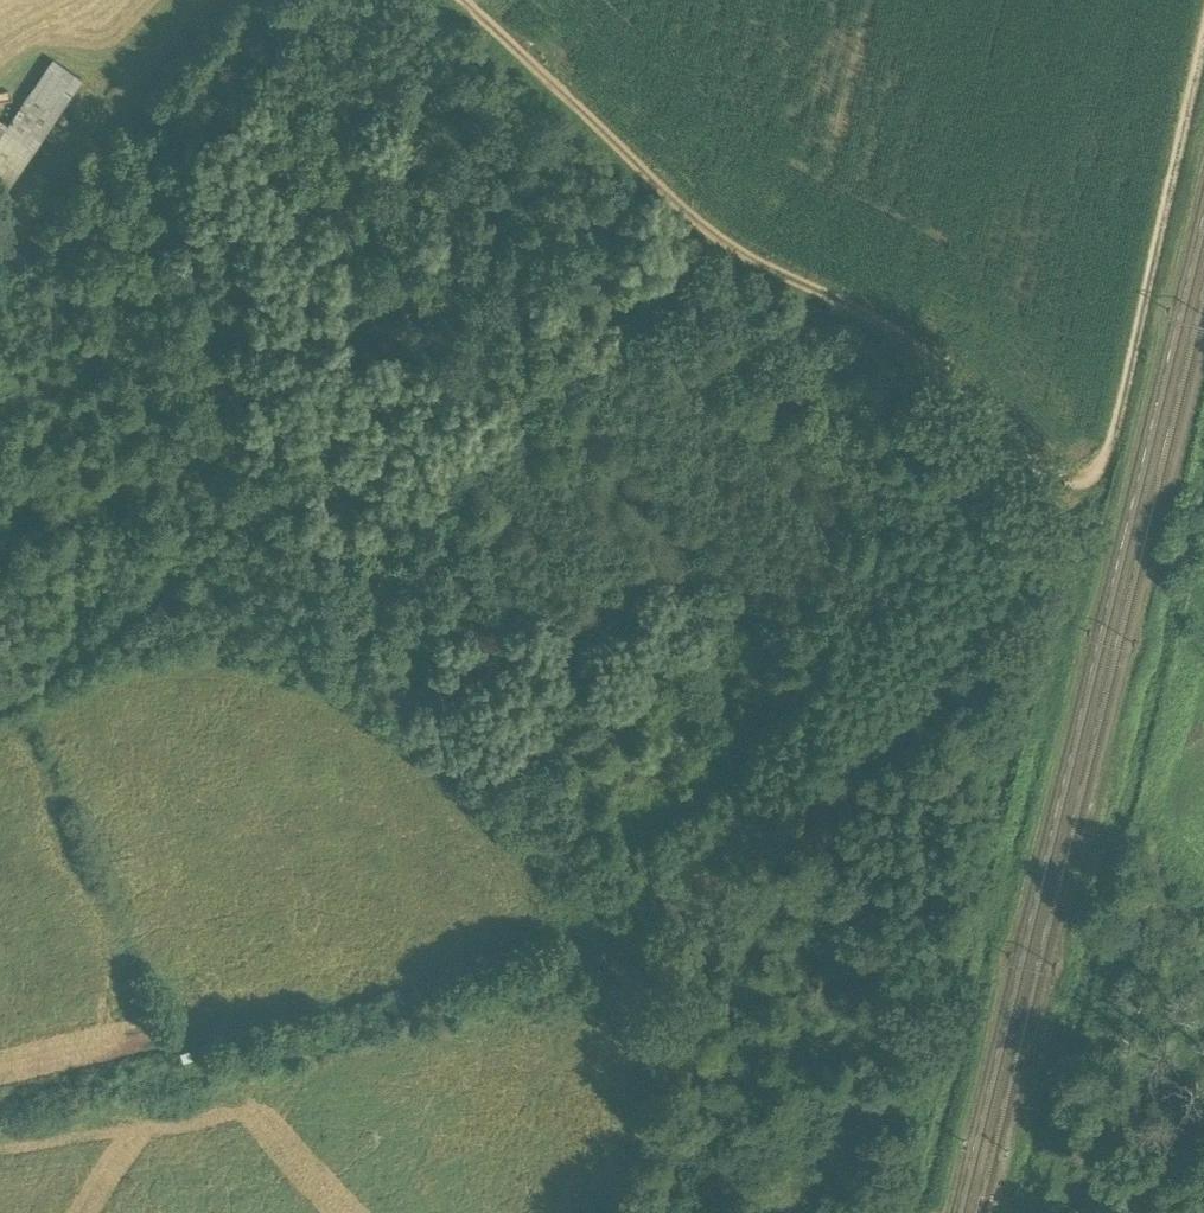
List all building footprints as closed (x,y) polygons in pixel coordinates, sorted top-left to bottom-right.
[(8,125),(0,121),(0,172),(16,181),(79,75),(49,57),(8,125)]
